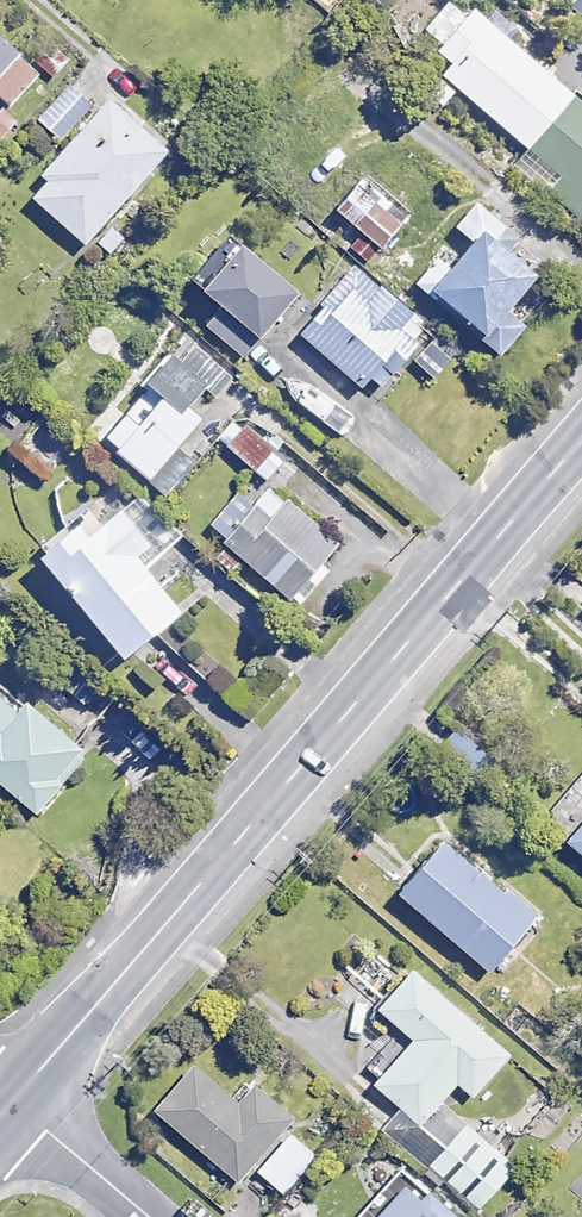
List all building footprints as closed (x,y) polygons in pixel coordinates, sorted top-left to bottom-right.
[(527,149),(570,97),(572,95),(469,8),(433,50),(447,61),(436,74),(527,149)] [(0,37),(0,72),(18,53),(0,37)] [(23,59),(0,84),(0,98),(9,105),(38,73),(23,59)] [(90,106),(70,86),(36,120),(57,140),(90,106)] [(527,149),(532,154),(519,169),(581,222),(581,107),(570,97),(527,149)] [(166,151),(107,99),(24,193),(84,245),(166,151)] [(375,201),(352,183),(329,211),(352,230),(341,244),(366,264),(407,213),(382,193),(375,201)] [(512,232),(474,201),(453,228),(467,240),(427,289),(500,348),(520,323),(500,307),(529,272),(499,247),(512,232)] [(291,293),(233,243),(195,287),(220,308),(207,322),(241,351),(291,293)] [(410,312),(352,265),(295,333),(358,385),(366,375),(379,386),(415,342),(398,327),(410,312)] [(213,393),(229,378),(187,335),(145,378),(177,410),(204,383),(213,393)] [(76,443),(48,421),(25,451),(52,473),(76,443)] [(274,448),(244,423),(224,446),(254,471),(274,448)] [(335,545),(263,477),(241,500),(235,494),(211,519),(227,534),(221,540),(284,599),(335,545)] [(177,540),(138,493),(100,524),(89,511),(36,555),(120,656),(176,609),(142,568),(177,540)] [(4,681),(0,686),(0,785),(34,815),(87,753),(4,681)] [(563,840),(581,857),(581,818),(563,840)] [(533,918),(440,839),(396,890),(489,969),(533,918)] [(371,1085),(402,1112),(417,1126),(439,1101),(456,1082),(471,1096),(509,1054),(411,967),(372,1011),(408,1043),(371,1085)] [(291,1118),(254,1086),(236,1106),(188,1064),(152,1104),(237,1179),(291,1118)] [(520,1168),(466,1123),(432,1164),(486,1209),(520,1168)] [(319,1159),(289,1133),(256,1171),(285,1197),(319,1159)] [(399,1175),(361,1216),(445,1216),(399,1175)]
